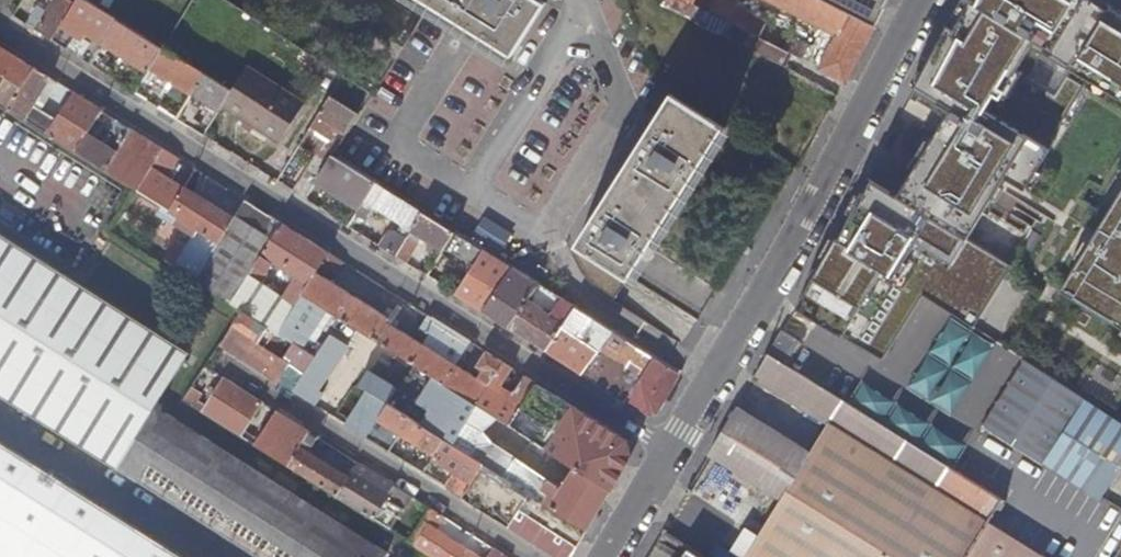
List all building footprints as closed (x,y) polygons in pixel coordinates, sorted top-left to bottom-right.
[(37,30),(53,41),(79,0),(56,0),(48,13),(37,30)] [(53,41),(70,51),(88,22),(93,24),(84,39),(99,49),(103,43),(118,20),(87,0),(79,0),(53,41)] [(516,57),(550,3),(544,0),(425,0),(516,57)] [(683,0),(667,0),(664,6),(667,7),(689,18),(695,6),(693,5),(683,0)] [(721,19),(789,53),(803,60),(810,46),(791,36),(790,38),(783,35),(781,39),(765,31),(768,24),(722,0),(716,0),(710,13),(721,19)] [(840,36),(837,40),(830,36),(826,46),(832,49),(822,69),(846,82),(875,26),(825,0),(769,0),(840,36)] [(1102,0),(964,0),(919,88),(952,112),(899,197),(871,181),(840,242),(836,240),(796,309),(817,322),(883,363),(924,296),(969,324),(1004,268),(983,254),(1083,92),(1120,116),(1120,12),(1102,0)] [(875,26),(889,0),(825,0),(875,26)] [(39,7),(28,24),(37,30),(48,13),(39,7)] [(721,19),(715,31),(783,65),(789,53),(721,19)] [(103,43),(150,72),(152,70),(165,49),(118,20),(103,43)] [(406,45),(428,57),(437,39),(415,27),(406,45)] [(0,45),(0,73),(7,77),(0,90),(0,96),(13,104),(36,68),(0,45)] [(175,84),(193,95),(206,74),(165,49),(152,70),(169,81),(175,84)] [(100,72),(108,77),(113,70),(104,65),(100,72)] [(53,78),(36,68),(13,104),(10,109),(48,133),(57,120),(35,106),(53,78)] [(234,91),(223,108),(279,144),(305,104),(248,68),(233,91),(234,91)] [(206,74),(193,95),(220,112),(223,108),(234,91),(233,91),(206,74)] [(374,92),(346,75),(332,98),(359,115),(374,92)] [(57,120),(48,133),(78,151),(104,111),(75,92),(57,120)] [(676,94),(579,246),(630,278),(727,127),(676,94)] [(359,115),(332,98),(312,128),(339,146),(359,115)] [(186,107),(178,120),(189,127),(198,114),(186,107)] [(104,111),(78,151),(107,170),(133,129),(118,120),(104,141),(97,137),(110,115),(104,111)] [(339,146),(312,128),(299,149),(314,159),(317,154),(329,162),(333,156),(339,146)] [(133,129),(107,170),(109,171),(139,190),(165,149),(133,129)] [(165,149),(139,190),(172,211),(187,187),(170,176),(181,158),(165,149)] [(314,159),(293,192),(305,200),(320,176),(329,162),(317,154),(314,159)] [(377,184),(333,156),(329,162),(320,176),(364,204),(377,184)] [(199,169),(195,174),(200,177),(203,172),(199,169)] [(283,173),(277,182),(289,189),(294,180),(283,173)] [(1052,291),(1120,334),(1120,177),(1052,291)] [(412,233),(424,213),(377,184),(364,204),(349,227),(357,233),(373,208),(402,227),(399,233),(390,231),(380,247),(397,257),(412,233)] [(174,251),(167,261),(178,268),(197,280),(221,242),(236,218),(187,187),(172,211),(199,228),(182,256),(174,251)] [(247,199),(237,216),(247,222),(258,206),(247,199)] [(247,222),(262,231),(272,215),(258,206),(247,222)] [(443,252),(454,232),(424,213),(412,233),(443,252)] [(273,238),(257,264),(258,265),(284,222),(272,215),(262,231),(273,238)] [(236,218),(221,242),(257,264),(273,238),(262,231),(247,222),(237,216),(236,218)] [(258,265),(251,276),(262,283),(262,282),(275,262),(298,277),(286,297),(298,304),(304,294),(318,272),(322,264),(330,252),(284,222),(258,265)] [(107,461),(258,556),(386,556),(388,553),(358,533),(363,524),(353,518),(348,527),(296,494),(302,485),(282,472),(275,481),(270,478),(276,468),(257,457),(252,466),(157,406),(191,353),(148,326),(156,314),(134,301),(127,312),(0,232),(0,394),(107,461)] [(473,270),(484,251),(466,240),(454,258),(473,270)] [(221,242),(197,280),(233,304),(250,276),(257,264),(221,242)] [(457,295),(484,312),(513,269),(484,251),(473,270),(457,295)] [(330,252),(322,264),(336,273),(345,261),(330,252)] [(416,270),(427,277),(436,263),(425,256),(416,270)] [(484,312),(509,328),(521,311),(511,304),(528,278),(513,269),(484,312)] [(318,272),(304,294),(328,309),(397,352),(451,387),(477,403),(504,362),(488,351),(479,364),(481,368),(479,372),(481,374),(478,378),(457,365),(467,347),(472,350),(476,344),(430,315),(421,329),(430,335),(424,343),(393,324),(389,321),(399,305),(393,301),(388,308),(389,309),(385,315),(318,272)] [(250,276),(233,304),(244,311),(262,322),(279,332),(298,304),(286,297),(262,282),(262,283),(251,276),(250,276)] [(511,304),(521,311),(532,294),(538,285),(528,278),(511,304)] [(298,304),(279,332),(293,342),(317,357),(295,391),(317,405),(321,398),(317,395),(349,345),(332,334),(324,346),(310,337),(328,309),(304,294),(298,304)] [(509,328),(546,351),(575,308),(566,302),(554,319),(534,304),(538,298),(532,294),(521,311),(509,328)] [(883,363),(817,322),(789,367),(957,471),(984,427),(1026,361),(969,324),(924,296),(883,363)] [(403,308),(399,305),(389,321),(393,324),(403,308)] [(546,351),(583,374),(614,332),(599,323),(575,308),(546,351)] [(262,322),(244,311),(222,344),(269,374),(281,356),(253,338),(262,322)] [(657,415),(681,374),(614,332),(583,374),(649,416),(657,415)] [(769,354),(786,365),(799,342),(782,332),(769,354)] [(985,528),(1001,502),(1003,503),(1004,501),(960,473),(957,471),(789,367),(786,365),(769,354),(755,378),(830,425),(748,556),(1031,556),(985,528)] [(1026,361),(984,427),(988,430),(1044,464),(1085,398),(1080,395),(1026,361)] [(280,362),(272,375),(294,389),(303,376),(280,362)] [(504,362),(477,403),(479,404),(492,413),(510,424),(522,406),(537,382),(529,377),(514,401),(499,392),(505,382),(509,385),(513,378),(518,381),(523,373),(504,362)] [(264,402),(225,377),(217,390),(213,397),(204,411),(243,436),(264,402)] [(379,377),(349,426),(368,438),(378,422),(379,419),(389,403),(398,409),(406,394),(379,377)] [(477,403),(451,387),(435,412),(463,430),(479,404),(477,403)] [(522,406),(510,424),(531,437),(542,419),(555,428),(565,411),(554,404),(557,400),(539,388),(526,408),(522,406)] [(202,396),(193,390),(186,400),(196,406),(202,396)] [(570,414),(575,406),(559,396),(557,400),(554,404),(565,411),(570,414)] [(1104,501),(1120,475),(1120,421),(1085,398),(1044,464),(1104,501)] [(445,439),(398,409),(389,403),(379,419),(435,454),(445,439)] [(479,404),(463,430),(454,444),(484,463),(524,488),(535,470),(535,469),(479,433),(492,413),(479,404)] [(576,466),(613,489),(633,456),(628,440),(575,406),(570,414),(549,448),(576,466)] [(736,410),(711,453),(781,498),(808,455),(736,410)] [(313,434),(278,411),(257,445),(338,496),(349,478),(335,468),(329,465),(304,448),(313,434)] [(378,422),(368,438),(385,449),(396,433),(378,422)] [(957,471),(960,473),(988,430),(984,427),(957,471)] [(0,439),(0,556),(186,556),(0,439)] [(454,444),(445,439),(435,454),(434,456),(474,480),(484,463),(454,444)] [(329,465),(335,468),(337,463),(332,460),(329,465)] [(349,478),(338,496),(346,501),(348,499),(389,524),(400,505),(364,482),(371,470),(358,463),(349,478)] [(559,556),(572,556),(588,529),(545,502),(538,497),(524,488),(484,463),(474,480),(471,485),(463,497),(559,556)] [(428,466),(424,473),(429,476),(433,470),(428,466)] [(545,502),(588,529),(613,489),(576,466),(562,488),(549,479),(543,489),(552,494),(550,498),(548,497),(545,502)] [(449,489),(463,497),(471,485),(457,476),(449,489)] [(420,502),(399,535),(410,542),(431,509),(420,502)] [(410,542),(434,556),(479,556),(438,530),(445,518),(431,509),(410,542)] [(742,523),(732,547),(746,553),(756,529),(742,523)] [(493,548),(488,556),(508,556),(493,548)]
